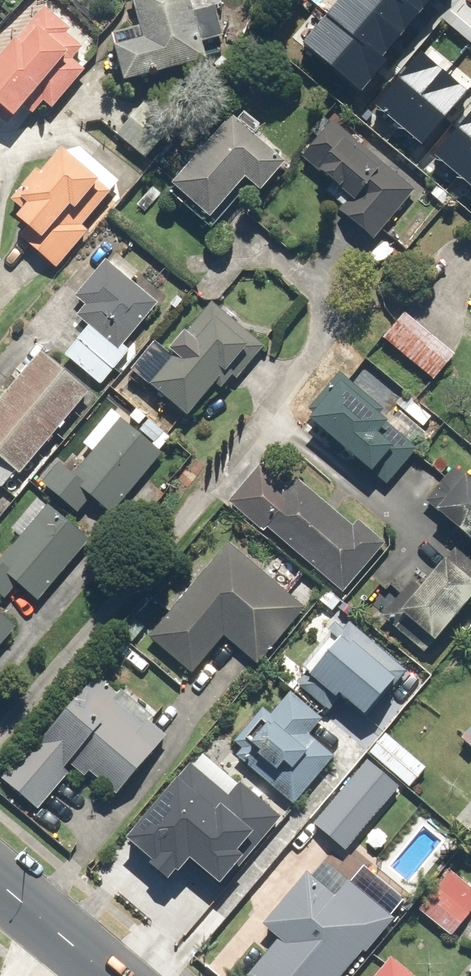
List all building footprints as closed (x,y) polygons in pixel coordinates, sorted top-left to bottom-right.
[(212,58),(202,22),(201,23),(194,0),(138,0),(149,36),(122,43),(131,78),(159,71),(160,73),(212,58)] [(307,44),(362,89),(380,67),(375,63),(427,0),(344,0),(307,44)] [(20,116),(41,94),(57,108),(91,69),(76,56),(88,43),(76,32),(78,30),(48,4),(0,58),(0,98),(20,116)] [(423,53),(379,103),(423,141),(467,92),(423,53)] [(177,127),(150,103),(122,134),(149,158),(177,127)] [(250,191),(244,186),(254,176),(265,187),(291,160),(242,112),(173,182),(216,225),(250,191)] [(439,151),(470,178),(470,115),(439,151)] [(308,163),(340,191),(330,203),(371,239),(413,191),(339,127),(308,163)] [(118,185),(69,146),(49,170),(46,168),(26,193),(35,201),(25,213),(37,223),(26,237),(62,266),(89,233),(83,228),(118,185)] [(161,302),(136,281),(142,274),(116,251),(77,297),(87,306),(81,313),(93,324),(70,351),(104,380),(115,368),(122,374),(138,355),(125,345),(161,302)] [(227,387),(265,344),(217,301),(152,374),(195,412),(221,382),(227,387)] [(456,352),(411,315),(390,340),(435,377),(456,352)] [(6,485),(20,469),(24,472),(93,390),(47,350),(0,406),(0,480),(6,485)] [(400,409),(394,416),(345,375),(306,422),(386,488),(431,434),(400,409)] [(48,481),(82,511),(96,496),(113,511),(165,452),(115,408),(84,443),(95,452),(76,473),(64,462),(48,481)] [(468,458),(434,497),(470,529),(470,460),(468,458)] [(355,523),(296,473),(284,487),(261,468),(235,499),(343,591),(389,537),(362,514),(355,523)] [(24,584),(39,598),(92,542),(52,504),(2,557),(0,555),(0,589),(10,599),(24,584)] [(224,637),(262,668),(313,604),(231,539),(153,637),(197,672),(224,637)] [(458,549),(409,607),(444,637),(470,605),(470,560),(458,549)] [(21,624),(0,605),(0,648),(21,624)] [(340,623),(307,661),(371,716),(410,671),(352,621),(346,628),(340,623)] [(85,762),(119,794),(171,738),(152,720),(157,714),(126,686),(121,691),(101,673),(5,775),(41,809),(85,762)] [(197,825),(239,859),(265,827),(273,833),(339,753),(313,731),(325,717),(293,691),(274,714),(265,707),(238,739),(246,745),(232,761),(212,745),(136,838),(166,862),(197,825)] [(426,767),(389,733),(373,750),(410,784),(426,767)] [(374,758),(317,819),(348,848),(405,787),(374,758)] [(462,819),(470,827),(470,808),(462,819)] [(330,859),(318,874),(313,870),(267,926),(282,938),(253,973),(256,975),(343,975),(396,913),(330,859)] [(453,869),(423,906),(455,933),(470,914),(470,883),(453,869)] [(397,956),(379,975),(420,975),(397,956)]
